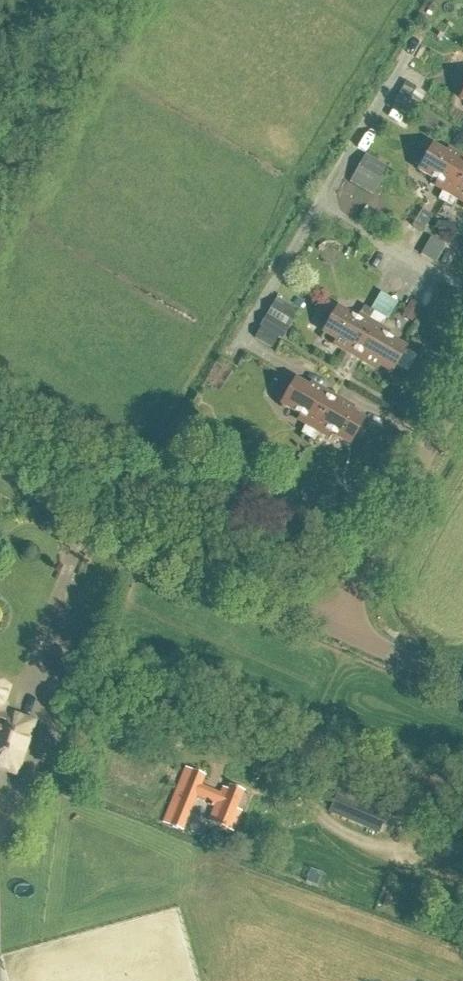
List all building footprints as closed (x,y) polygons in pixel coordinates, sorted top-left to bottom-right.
[(412,118),(426,95),(405,83),(391,106),(412,118)] [(462,171),(462,158),(458,155),(457,156),(447,151),(446,154),(432,146),(417,171),(444,186),(438,200),(444,203),(462,171)] [(350,182),(372,195),(388,167),(365,155),(350,182)] [(318,185),(343,190),(350,164),(324,158),(318,185)] [(444,203),(450,207),(459,195),(462,197),(462,171),(444,203)] [(438,223),(437,236),(454,237),(455,223),(438,223)] [(363,307),(356,319),(337,308),(322,333),(336,341),(334,344),(344,350),(343,351),(354,357),(388,299),(379,293),(370,310),(363,307)] [(277,298),(266,316),(289,329),(299,312),(277,298)] [(388,299),(354,357),(365,364),(365,362),(375,368),(377,365),(391,373),(405,348),(387,337),(390,332),(381,327),(385,320),(387,322),(397,304),(388,299)] [(266,316),(259,327),(281,340),(282,340),(289,329),(266,316)] [(260,328),(254,339),(272,349),(278,338),(260,328)] [(307,437),(332,395),(321,389),(320,390),(310,384),(309,387),(295,380),(280,405),(307,420),(301,433),(307,437)] [(332,395),(307,437),(314,441),(322,429),(349,444),(363,419),(350,412),(352,408),(342,403),(343,402),(332,395)] [(16,773),(33,722),(6,713),(2,705),(8,686),(0,684),(0,768),(16,773)] [(207,775),(186,767),(164,822),(182,829),(195,795),(217,804),(210,822),(233,832),(241,811),(236,809),(243,790),(225,783),(221,793),(203,786),(207,775)] [(356,800),(347,819),(379,833),(387,813),(356,800)]
